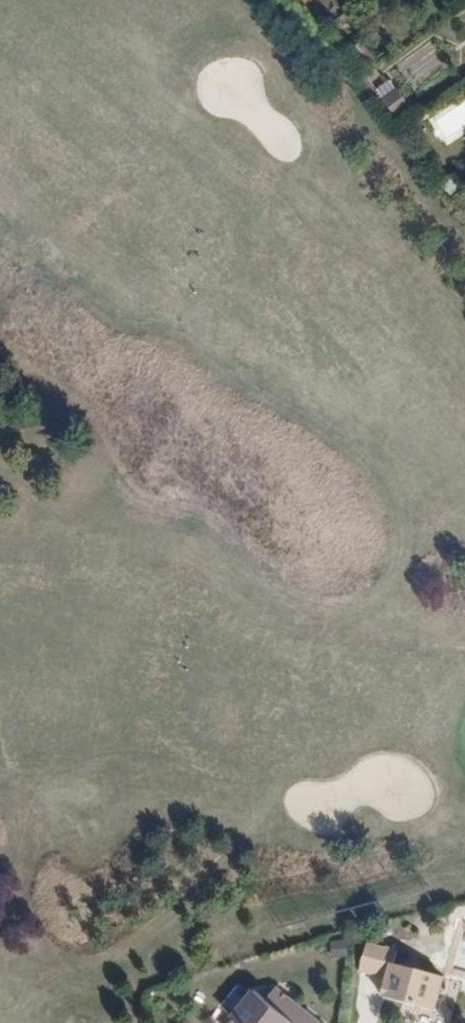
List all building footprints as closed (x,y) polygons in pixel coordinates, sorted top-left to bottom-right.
[(391,112),(406,102),(391,79),(375,89),(391,112)] [(371,1009),(421,1022),(430,988),(380,975),(382,960),(354,954),(348,983),(376,989),(371,1009)] [(265,1003),(254,991),(230,1015),(238,1022),(309,1022),(277,991),(265,1003)]
